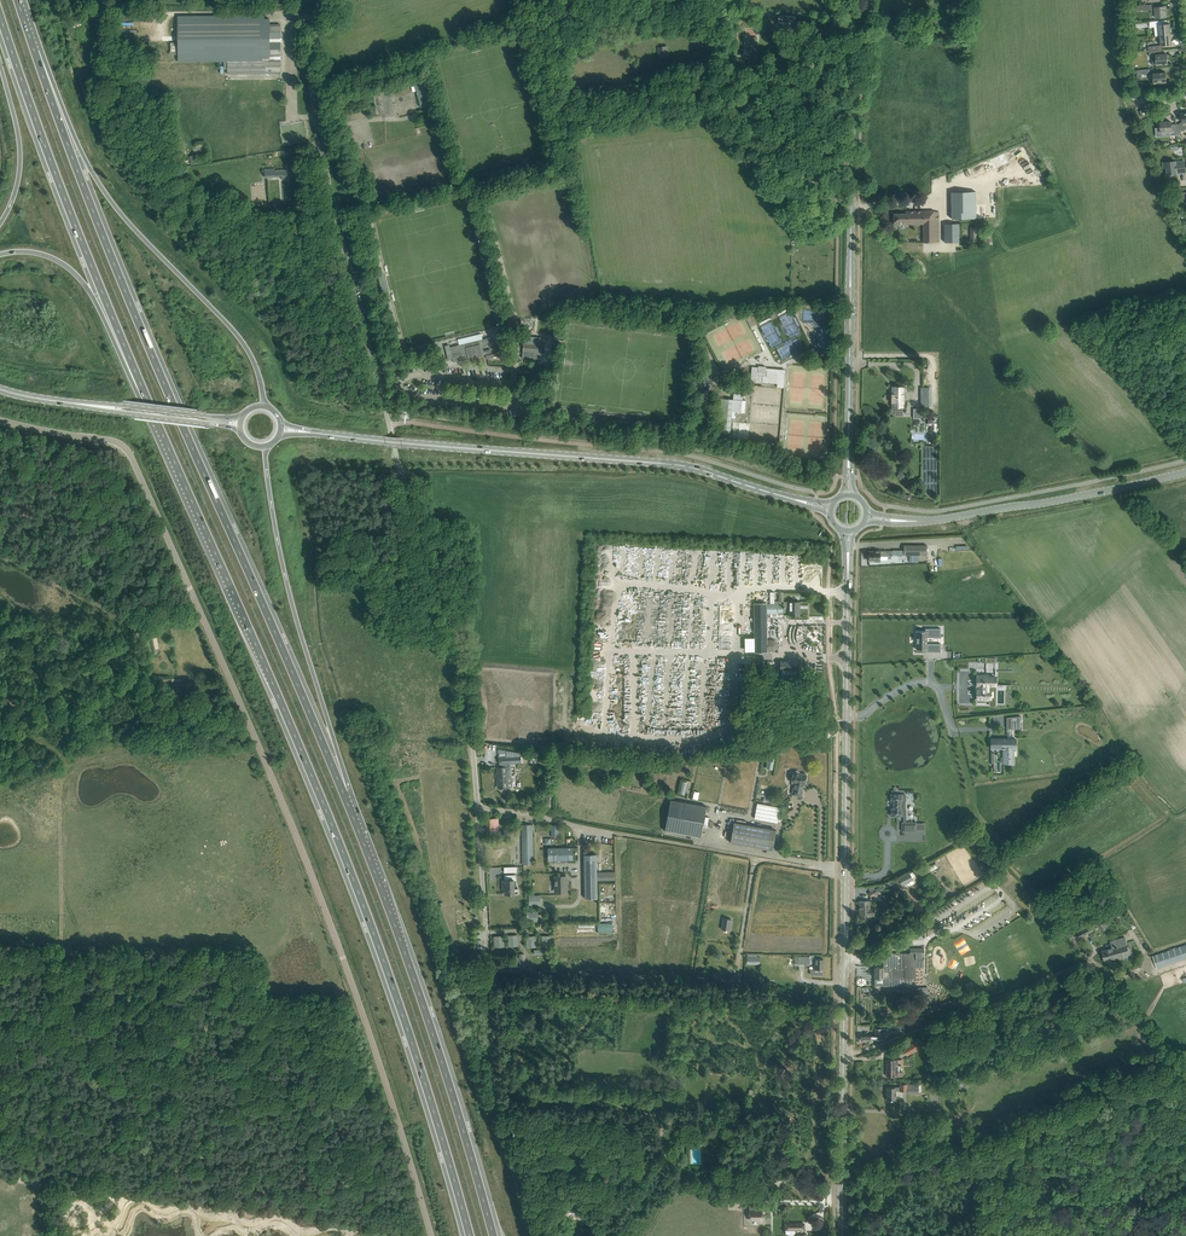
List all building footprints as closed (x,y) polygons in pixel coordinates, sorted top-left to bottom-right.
[(1154,4),(1150,5),(1138,6),(1138,11),(1151,9),(1151,14),(1155,14),(1156,18),(1167,17),(1166,8),(1162,9),(1162,6),(1155,7),(1154,4)] [(178,16),(178,38),(178,61),(228,61),(262,60),(262,57),(262,38),(280,38),(280,24),(270,24),(270,19),(264,19),(264,15),(178,16)] [(778,15),(778,21),(786,22),(786,23),(794,24),(795,17),(786,16),(778,15)] [(1164,24),(1164,20),(1149,22),(1150,27),(1154,27),(1155,36),(1170,34),(1170,24),(1164,24)] [(1171,44),(1170,34),(1155,36),(1161,35),(1161,45),(1171,44)] [(280,38),(262,38),(262,57),(276,57),(276,56),(279,56),(280,56),(280,38)] [(667,44),(656,46),(658,60),(669,58),(667,44)] [(1159,55),(1159,50),(1151,50),(1149,51),(1149,56),(1152,55),(1153,66),(1165,64),(1168,64),(1168,63),(1167,63),(1167,59),(1167,54),(1159,55)] [(280,59),(279,56),(276,56),(276,57),(262,57),(262,60),(228,61),(228,74),(266,73),(266,72),(269,72),(269,73),(281,73),(280,59)] [(1150,74),(1150,69),(1137,70),(1137,78),(1142,77),(1142,74),(1150,74)] [(1166,82),(1165,72),(1153,73),(1154,83),(1166,82)] [(426,81),(415,84),(421,107),(429,105),(426,92),(429,92),(426,81)] [(1182,114),(1183,122),(1181,122),(1180,124),(1176,124),(1177,134),(1180,134),(1180,132),(1181,132),(1181,131),(1185,130),(1185,129),(1185,113),(1182,114)] [(1165,122),(1160,122),(1161,136),(1177,134),(1176,124),(1172,124),(1171,122),(1169,122),(1168,121),(1168,122),(1165,122)] [(1164,168),(1167,168),(1168,175),(1177,174),(1177,173),(1185,172),(1184,161),(1176,162),(1176,161),(1166,162),(1163,163),(1164,168)] [(275,168),(265,169),(265,177),(287,176),(287,169),(275,170),(275,168)] [(976,192),(949,192),(949,216),(962,216),(962,213),(967,213),(967,216),(976,216),(976,192)] [(1011,209),(1010,199),(1000,200),(1000,210),(1011,209)] [(934,211),(912,211),(906,211),(906,213),(894,213),(894,226),(898,226),(898,224),(923,224),(924,243),(939,242),(939,211),(934,211)] [(944,242),(959,242),(959,224),(944,224),(944,242)] [(540,360),(541,354),(541,345),(544,345),(545,339),(542,338),(542,337),(524,336),(524,344),(523,343),(523,350),(522,358),(540,360)] [(483,339),(450,347),(454,362),(463,360),(468,358),(468,359),(483,355),(482,355),(486,354),(504,349),(502,339),(497,340),(496,337),(493,338),(493,339),(483,341),(483,339)] [(827,348),(827,340),(816,341),(817,349),(827,348)] [(768,367),(753,365),(751,381),(763,382),(763,381),(778,383),(779,371),(768,370),(768,367)] [(892,407),(892,410),(897,410),(902,410),(902,406),(903,406),(903,397),(905,397),(905,387),(899,387),(893,387),(892,407)] [(743,393),(734,392),(733,399),(720,398),(718,429),(730,430),(731,418),(735,418),(735,412),(741,412),(743,393)] [(937,434),(936,419),(928,420),(928,425),(930,425),(930,429),(929,429),(929,435),(937,434)] [(927,545),(904,545),(904,555),(927,555),(927,545)] [(883,556),(890,556),(893,556),(892,551),(880,551),(880,550),(874,550),(874,551),(869,551),(869,555),(867,555),(867,559),(869,559),(869,560),(875,560),(875,561),(880,561),(880,555),(883,555),(883,556)] [(800,602),(784,602),(784,607),(789,607),(789,615),(800,615),(800,602)] [(784,603),(754,603),(754,652),(761,651),(767,651),(767,614),(784,613),(784,608),(784,607),(784,603)] [(928,630),(918,630),(919,648),(930,648),(930,650),(938,650),(937,641),(930,641),(929,636),(942,633),(942,626),(928,627),(928,630)] [(774,639),(768,639),(768,651),(774,651),(778,648),(778,642),(774,639)] [(781,661),(780,669),(782,669),(782,674),(797,675),(797,670),(799,670),(799,661),(781,661)] [(977,691),(977,699),(985,699),(985,698),(988,698),(989,698),(995,698),(995,697),(995,690),(996,690),(1004,690),(1004,685),(997,685),(995,685),(995,684),(995,678),(995,663),(978,663),(978,675),(978,684),(978,685),(979,685),(979,690),(978,690),(977,691)] [(1021,716),(1007,717),(1007,732),(1008,732),(1008,729),(1021,729),(1021,716)] [(1016,739),(992,739),(992,748),(1003,748),(1003,763),(1014,763),(1014,748),(1016,748),(1016,739)] [(506,757),(499,757),(499,763),(501,763),(501,767),(510,766),(510,763),(521,762),(521,756),(519,756),(519,753),(506,750),(506,757)] [(500,767),(497,767),(499,788),(502,788),(503,788),(508,787),(507,775),(511,775),(510,766),(501,767),(500,767)] [(795,783),(793,794),(802,796),(803,784),(805,785),(807,775),(801,773),(800,773),(799,771),(795,771),(795,772),(794,772),(791,771),(790,772),(790,773),(789,775),(790,776),(793,777),(792,782),(795,783)] [(685,794),(689,782),(683,780),(680,793),(685,794)] [(902,794),(891,794),(891,801),(893,801),(893,809),(891,809),(891,816),(902,816),(904,816),(904,809),(905,809),(905,801),(902,801),(902,794)] [(671,799),(666,824),(665,830),(701,837),(707,806),(671,799)] [(755,818),(772,821),(778,823),(780,807),(757,803),(755,818)] [(499,830),(499,818),(487,818),(487,830),(499,830)] [(734,822),(732,836),(730,842),(772,850),(776,830),(734,822)] [(916,823),(902,823),(902,831),(916,831),(916,823)] [(522,825),(522,831),(523,864),(533,864),(532,824),(522,825)] [(573,847),(548,848),(548,860),(573,860),(573,847)] [(584,855),(585,861),(585,898),(597,898),(597,880),(597,872),(597,860),(596,854),(584,855)] [(614,872),(597,872),(597,880),(614,880),(614,872)] [(515,874),(504,875),(504,880),(502,880),(503,890),(505,890),(505,894),(511,894),(511,893),(513,893),(513,895),(519,893),(518,889),(514,889),(514,881),(517,881),(515,874)] [(910,874),(900,879),(903,886),(913,880),(910,874)] [(567,891),(567,876),(555,876),(555,891),(562,890),(562,891),(567,891)] [(883,883),(870,891),(874,897),(887,889),(883,883)] [(540,895),(529,895),(529,905),(540,905),(540,895)] [(869,900),(865,901),(859,901),(860,915),(875,914),(874,908),(870,908),(869,900)] [(1114,906),(1106,909),(1107,912),(1109,920),(1117,918),(1114,908),(1114,906)] [(538,911),(527,911),(527,921),(538,921),(538,911)] [(733,918),(723,916),(720,930),(730,932),(733,918)] [(1096,923),(1104,933),(1110,928),(1102,918),(1096,923)] [(614,923),(599,923),(599,933),(614,933),(614,923)] [(1091,926),(1081,931),(1084,935),(1093,930),(1091,926)] [(504,935),(494,936),(494,947),(505,947),(504,935)] [(508,935),(508,946),(519,946),(518,935),(508,935)] [(552,935),(542,935),(542,947),(552,947),(552,935)] [(526,936),(526,947),(537,947),(537,936),(526,936)] [(955,942),(961,955),(967,952),(967,951),(970,949),(965,937),(955,942)] [(1105,960),(1129,954),(1125,937),(1111,941),(1112,948),(1102,950),(1105,960)] [(1153,955),(1158,968),(1185,959),(1185,944),(1153,955)] [(883,966),(875,966),(875,978),(884,978),(884,985),(911,986),(911,978),(916,978),(916,968),(923,968),(923,962),(924,962),(924,948),(910,948),(910,953),(888,953),(888,956),(883,956),(883,966)] [(760,965),(760,957),(747,956),(747,964),(760,965)] [(815,969),(818,969),(824,970),(824,965),(823,965),(823,959),(815,959),(815,969)] [(951,967),(956,969),(959,962),(955,960),(951,967)] [(513,973),(513,965),(494,966),(495,974),(513,973)] [(907,1026),(905,1019),(890,1023),(892,1030),(907,1026)] [(871,1034),(871,1038),(885,1039),(885,1033),(885,1029),(882,1029),(881,1029),(875,1029),(875,1034),(871,1034)] [(915,1041),(903,1048),(907,1056),(919,1049),(915,1041)] [(891,1065),(887,1065),(887,1071),(888,1071),(888,1076),(894,1076),(902,1076),(902,1072),(899,1072),(899,1065),(900,1065),(900,1066),(901,1066),(901,1065),(902,1065),(902,1059),(891,1059),(891,1065)] [(966,1075),(956,1076),(957,1087),(963,1087),(962,1083),(963,1083),(963,1081),(967,1081),(966,1075)] [(887,1099),(893,1099),(896,1099),(896,1091),(907,1091),(907,1093),(919,1094),(919,1092),(921,1092),(921,1085),(919,1085),(919,1084),(906,1084),(900,1084),(900,1087),(887,1087),(887,1099)] [(785,1229),(796,1229),(796,1235),(807,1235),(807,1234),(802,1234),(802,1230),(804,1230),(804,1223),(785,1223),(785,1229)]
